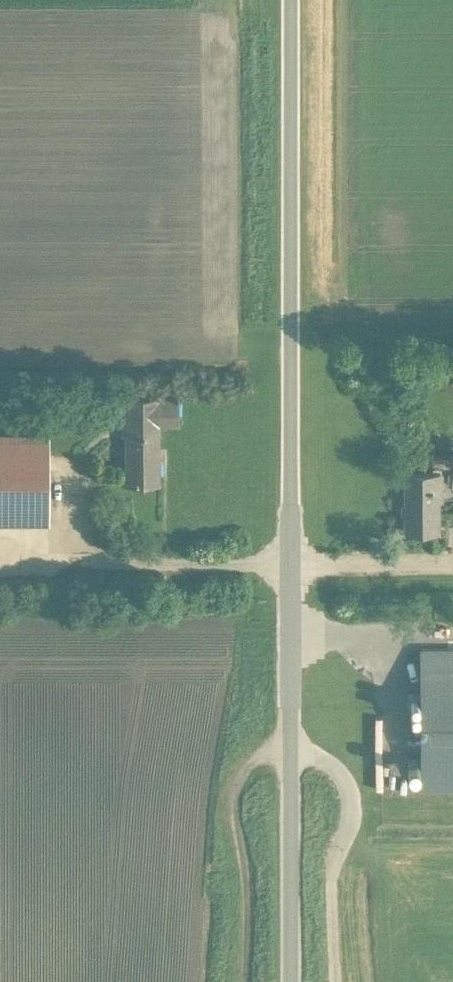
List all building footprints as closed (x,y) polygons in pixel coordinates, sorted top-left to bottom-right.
[(158,425),(177,425),(177,399),(158,399),(158,398),(126,399),(126,471),(121,471),(121,484),(158,484),(158,425)] [(47,524),(47,434),(0,434),(0,524),(47,524)] [(438,501),(441,501),(441,475),(404,475),(404,532),(438,532),(438,501)] [(421,650),(421,788),(452,788),(452,650),(421,650)]
